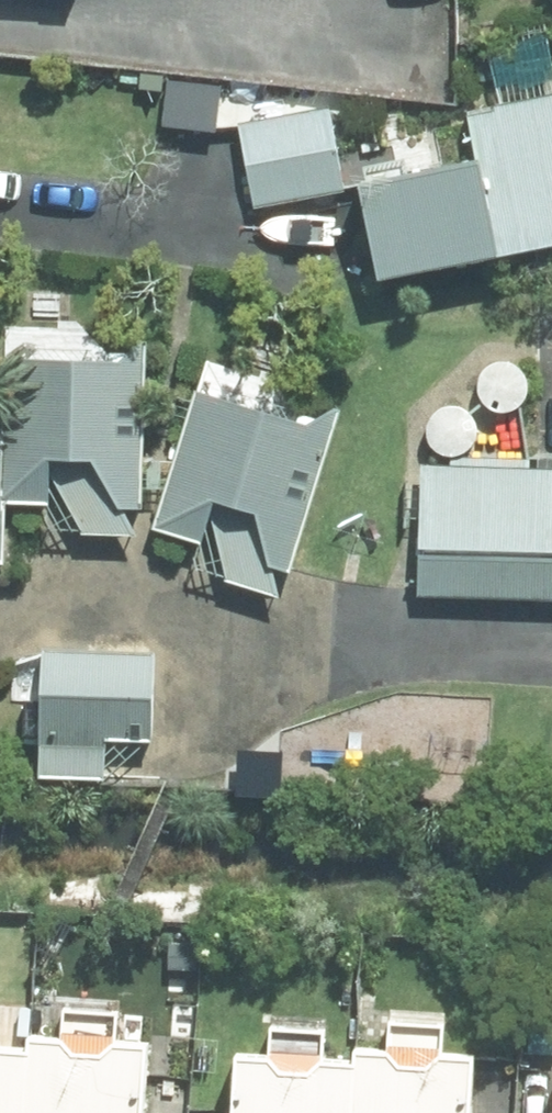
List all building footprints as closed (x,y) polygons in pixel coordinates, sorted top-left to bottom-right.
[(471,149),(351,173),(371,271),(551,235),(551,90),(462,109),(471,149)] [(236,121),(251,202),(339,186),(324,104),(236,121)] [(6,354),(1,498),(44,500),(45,475),(78,529),(130,530),(120,503),(132,504),(139,346),(126,346),(115,354),(6,354)] [(197,386),(151,525),(196,539),(202,518),(208,520),(221,574),(274,591),(270,563),(283,567),(335,403),(302,419),(197,386)] [(426,448),(434,454),(443,457),(453,457),(462,454),(469,449),(475,441),(477,431),(477,422),(473,413),(467,405),(458,401),(449,399),(439,400),(430,405),(424,412),(420,421),(419,430),(421,440),(426,448)] [(551,610),(551,480),(425,477),(422,606),(551,610)] [(150,652),(38,648),(32,775),(98,778),(100,735),(146,738),(150,652)] [(18,1112),(131,1112),(137,1035),(108,1033),(108,1025),(55,1020),(54,1030),(23,1028),(23,1041),(18,1112)] [(431,1035),(383,1033),(383,1039),(346,1039),(346,1050),(343,1112),(459,1112),(463,1046),(431,1043),(431,1035)] [(23,1041),(0,1039),(0,1112),(18,1112),(23,1041)] [(315,1043),(266,1040),(266,1047),(224,1045),(220,1112),(343,1112),(346,1050),(315,1049),(315,1043)]
